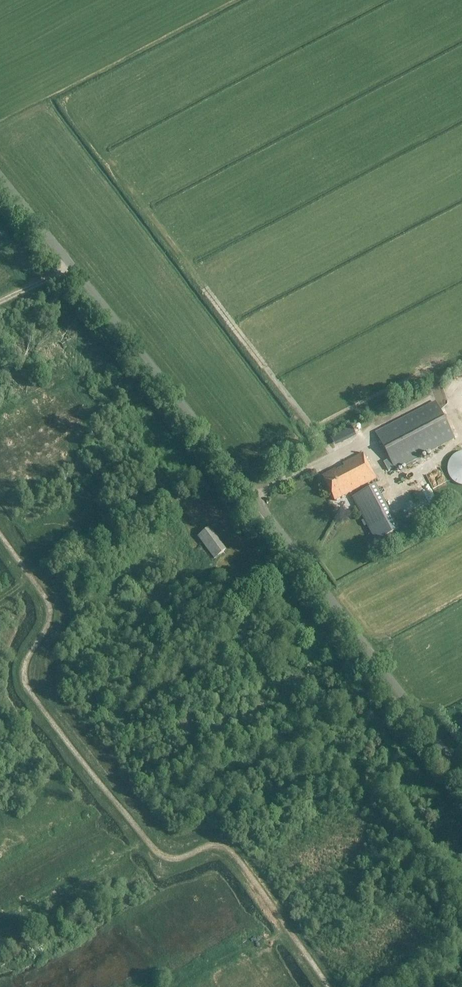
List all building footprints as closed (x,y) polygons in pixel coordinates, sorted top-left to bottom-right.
[(447,374),(452,387),(461,383),(461,368),(447,374)] [(435,402),(376,433),(395,470),(455,439),(435,402)] [(456,454),(452,457),(448,462),(447,468),(448,474),(449,478),(453,484),(460,487),(461,487),(461,452),(460,453),(456,454)] [(335,470),(322,477),(335,501),(376,479),(363,454),(342,464),(344,468),(336,472),(335,470)] [(375,485),(352,498),(376,542),(399,530),(375,485)] [(200,526),(198,523),(204,518),(194,505),(181,516),(194,531),(200,526)] [(214,559),(221,554),(226,550),(209,528),(204,531),(197,537),(214,559)]
